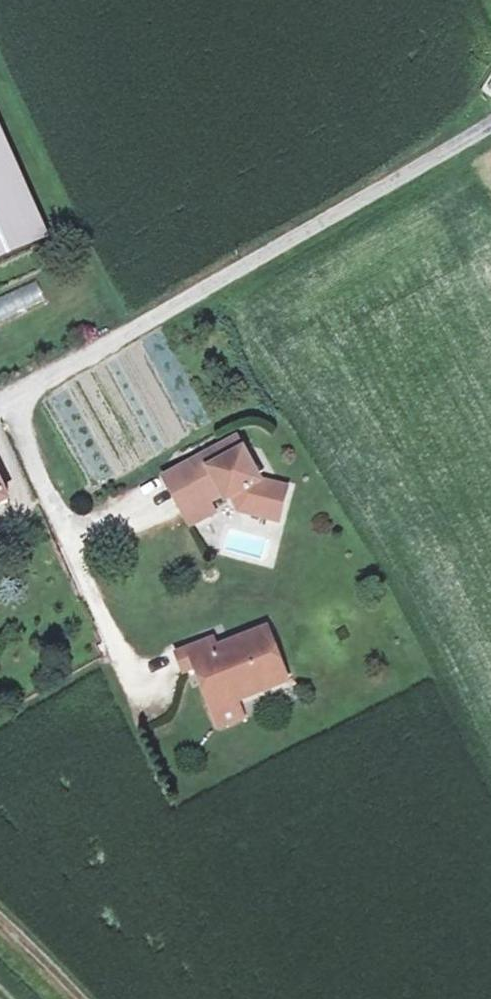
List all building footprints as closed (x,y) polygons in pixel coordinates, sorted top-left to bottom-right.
[(31,230),(0,162),(0,244),(31,230)] [(0,299),(0,324),(47,308),(39,285),(0,299)] [(221,492),(229,487),(233,494),(230,495),(231,496),(238,509),(276,518),(284,487),(257,480),(233,438),(187,465),(207,501),(221,493),(222,492),(221,492)] [(207,501),(187,465),(163,479),(183,514),(207,501)] [(221,492),(222,492),(221,493),(225,499),(231,496),(230,495),(233,494),(229,487),(221,492)] [(218,643),(212,627),(176,641),(184,659),(196,654),(211,689),(233,680),(236,686),(287,664),(266,614),(224,632),(226,639),(218,643)] [(233,680),(211,689),(214,696),(236,686),(233,680)]
